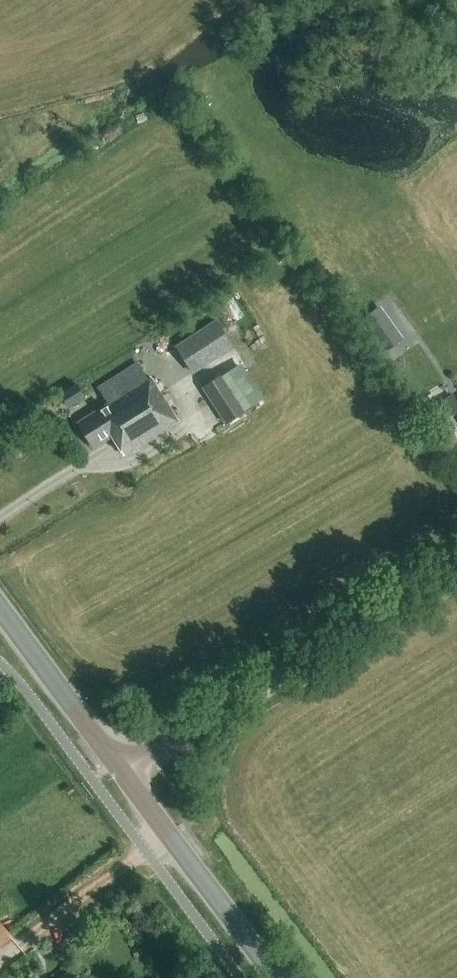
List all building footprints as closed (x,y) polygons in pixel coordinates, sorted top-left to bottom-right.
[(383,354),(403,339),(379,306),(359,321),(383,354)] [(217,361),(236,348),(217,320),(177,347),(196,375),(217,361)] [(148,378),(138,364),(99,388),(109,404),(79,422),(95,447),(113,436),(125,454),(178,421),(151,376),(148,378)] [(226,426),(247,412),(223,376),(201,389),(226,426)] [(70,406),(86,396),(79,385),(62,395),(70,406)] [(452,396),(434,408),(447,429),(456,423),(456,403),(452,396)] [(12,937),(0,923),(0,948),(12,937)]
